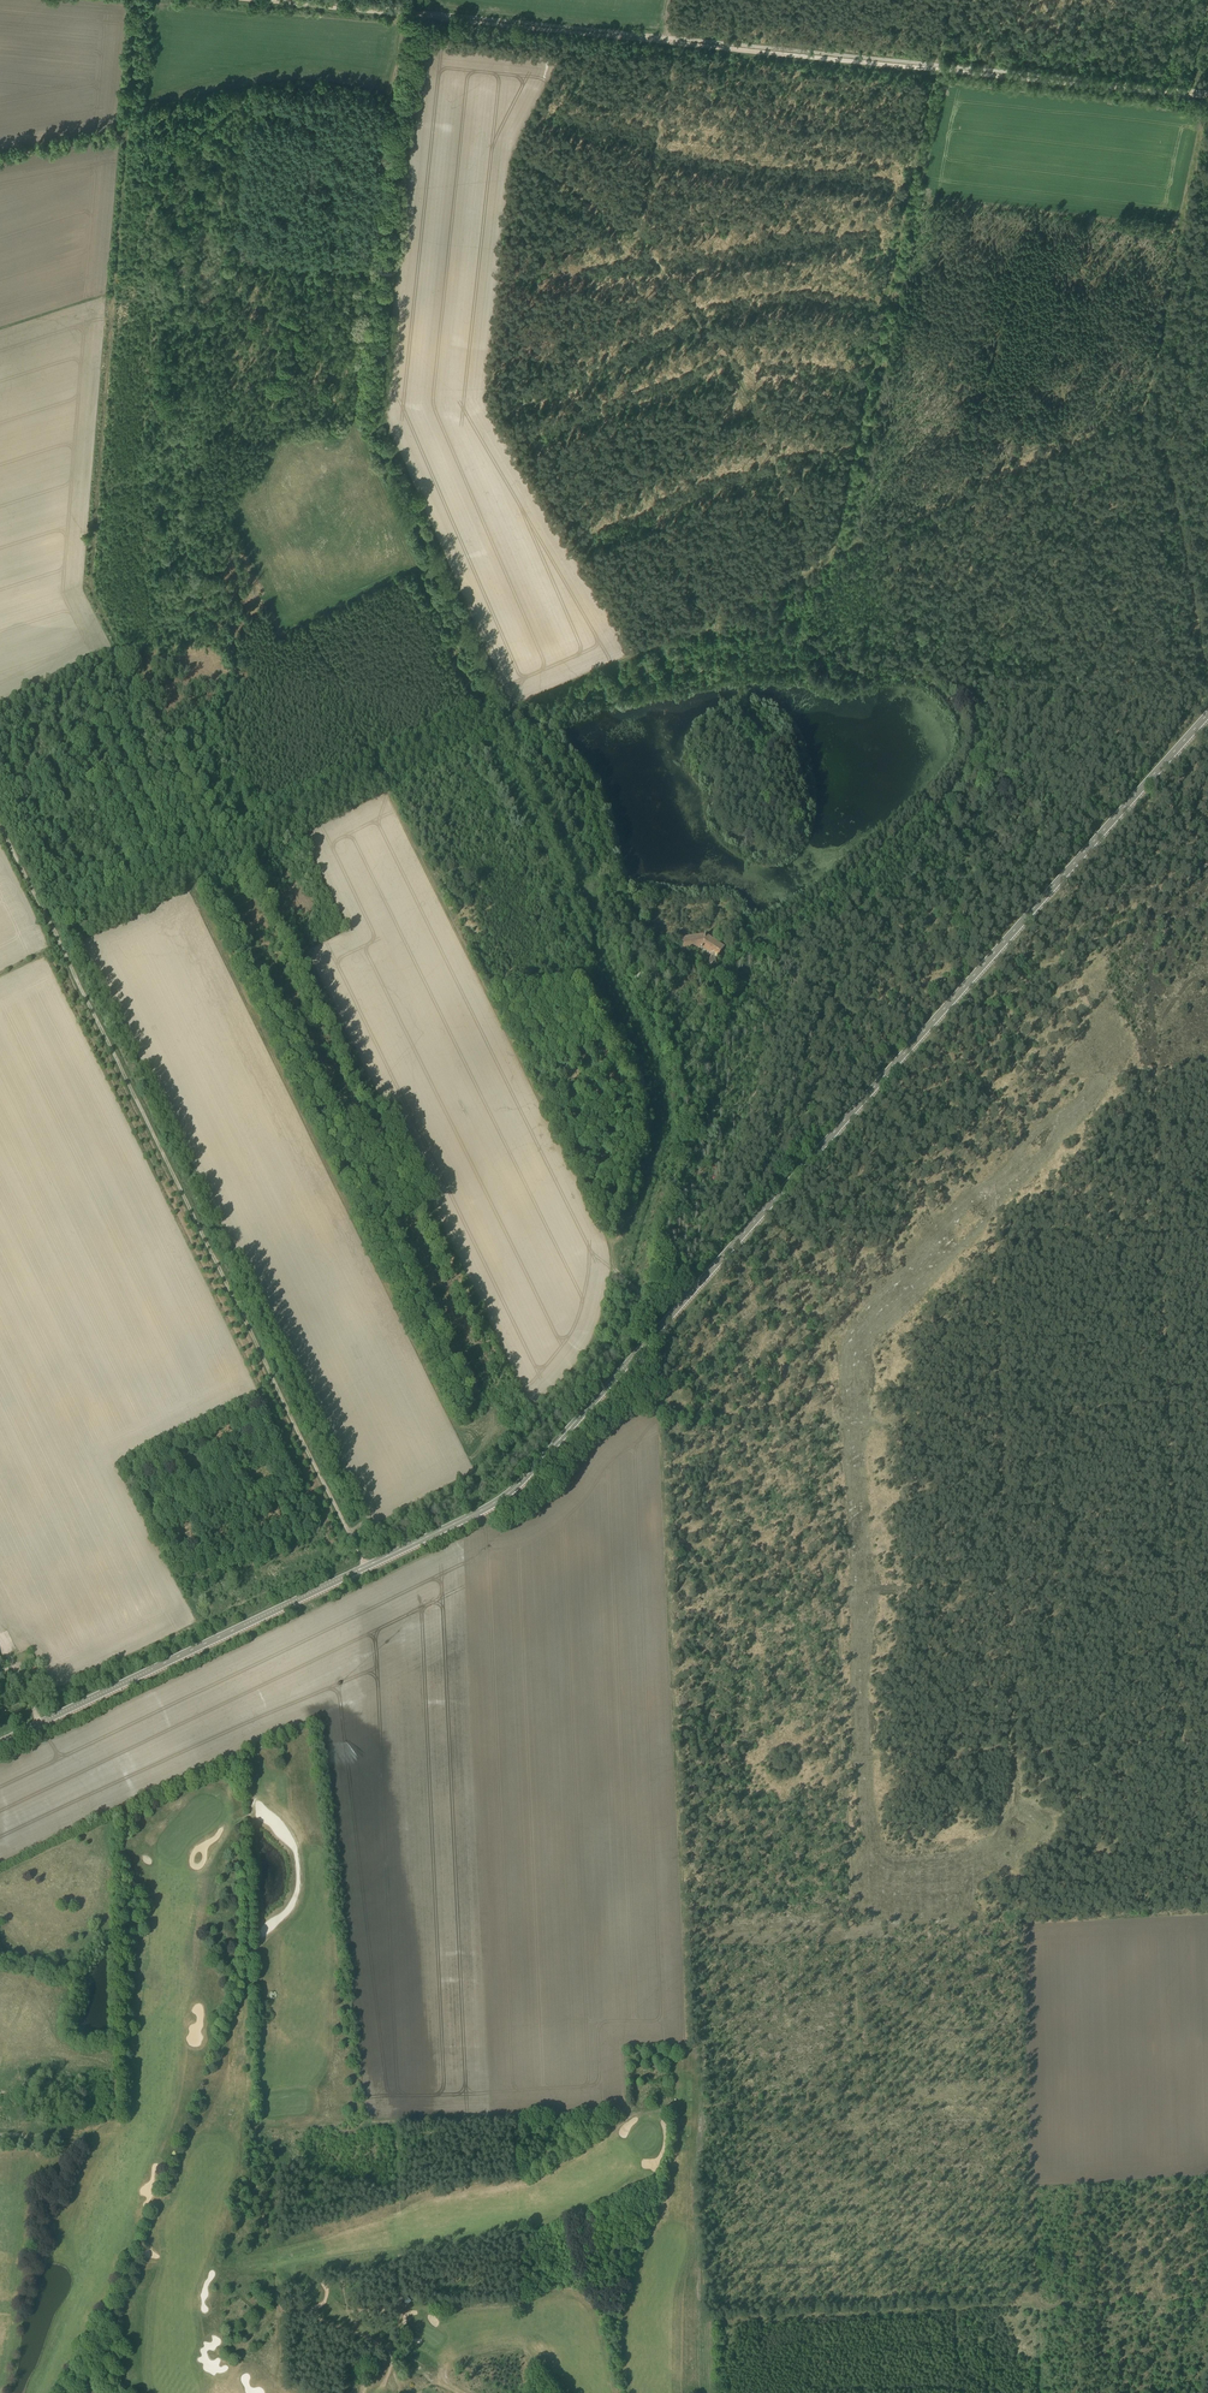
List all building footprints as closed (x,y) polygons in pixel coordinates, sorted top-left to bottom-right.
[(706,935),(678,940),(680,954),(703,951),(712,958),(711,959),(710,962),(709,964),(710,967),(713,967),(716,965),(716,960),(717,960),(725,949),(706,935)] [(644,970),(632,975),(636,983),(647,978),(644,970)] [(639,1092),(648,1089),(643,1075),(634,1078),(639,1092)] [(36,1665),(26,1670),(28,1675),(38,1670),(36,1665)]
